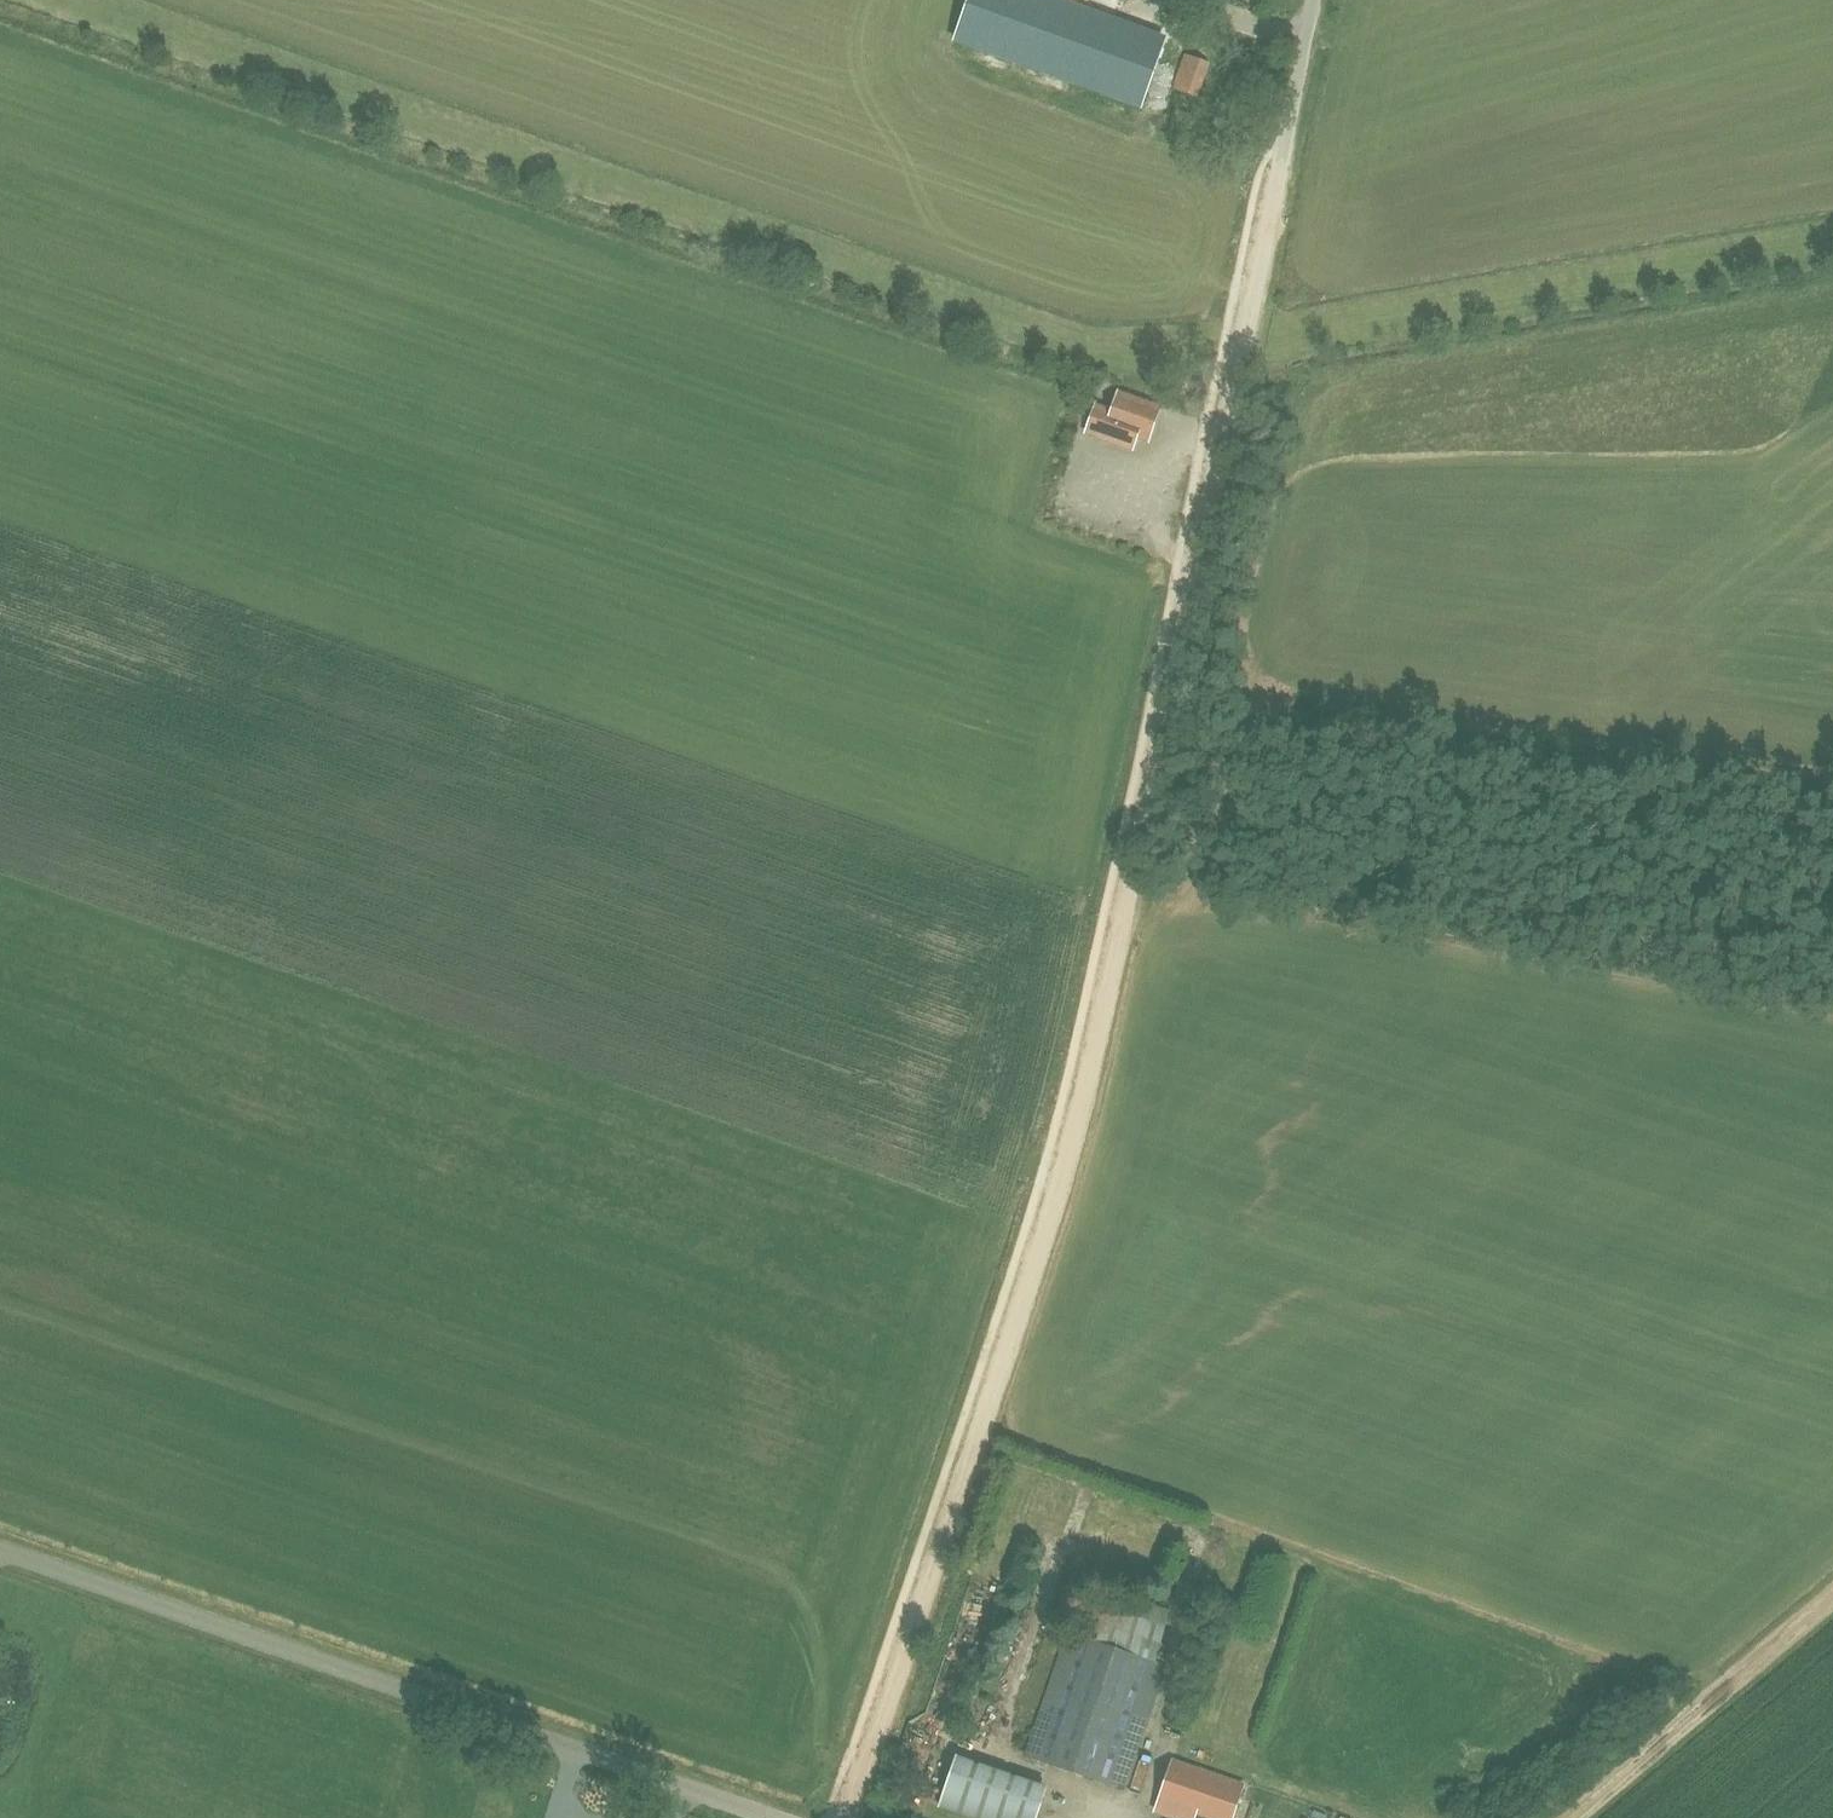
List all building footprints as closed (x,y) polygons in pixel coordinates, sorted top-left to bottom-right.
[(955,39),(1141,106),(1165,40),(1054,0),(969,0),(955,39)] [(1198,96),(1210,63),(1186,55),(1174,88),(1198,96)] [(1096,406),(1087,432),(1132,448),(1137,435),(1148,439),(1157,414),(1116,400),(1112,412),(1096,406)] [(1120,493),(1117,518),(1129,519),(1132,494),(1120,493)] [(1525,630),(1528,616),(1510,612),(1507,627),(1525,630)] [(1164,1663),(1153,1659),(1167,1607),(1092,1587),(1078,1635),(1067,1631),(1026,1755),(1124,1787),(1164,1663)] [(1045,1788),(955,1759),(940,1805),(980,1817),(1036,1817),(1045,1788)] [(1242,1784),(1174,1760),(1161,1798),(1160,1798),(1157,1807),(1187,1817),(1230,1817),(1242,1784)] [(1256,1807),(1239,1803),(1235,1817),(1253,1817),(1256,1807)]
